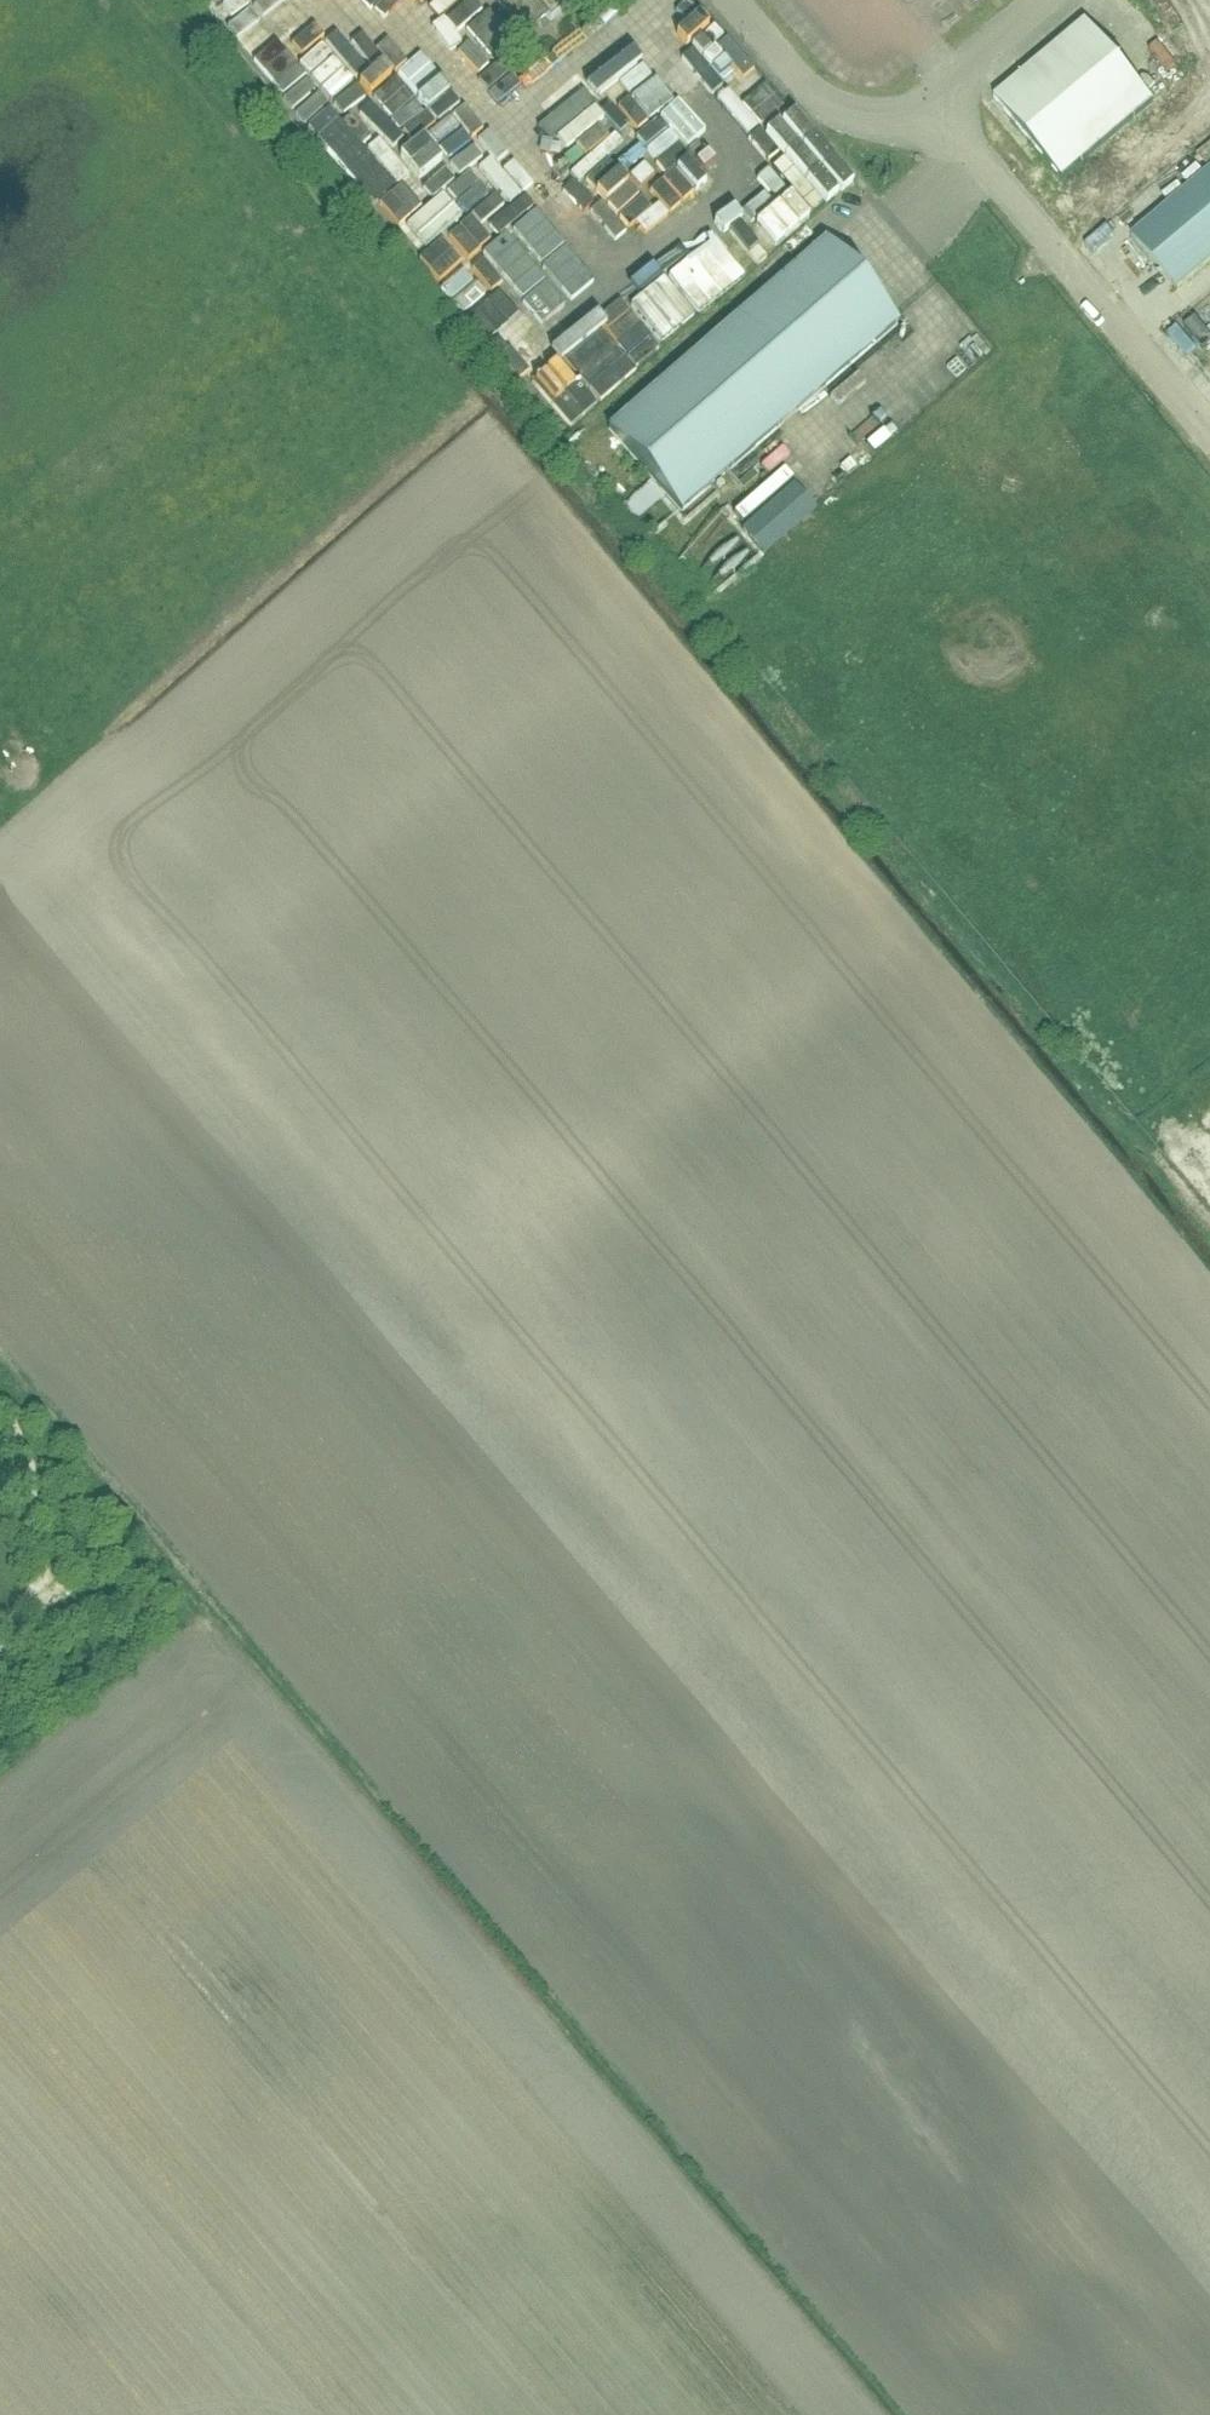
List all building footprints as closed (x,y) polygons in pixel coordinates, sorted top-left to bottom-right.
[(524,39),(545,21),(552,29),(586,0),(492,0),(524,39)] [(1180,50),(1140,0),(1128,9),(1167,60),(1180,50)] [(667,25),(680,44),(704,28),(690,8),(667,25)] [(994,101),(1062,181),(1153,104),(1085,24),(994,101)] [(706,81),(722,101),(740,86),(724,66),(706,81)] [(612,92),(623,113),(635,108),(625,86),(612,92)] [(756,116),(779,102),(771,89),(749,103),(756,116)] [(428,94),(419,100),(434,124),(444,117),(428,94)] [(728,125),(746,106),(734,94),(716,114),(728,125)] [(327,135),(353,123),(342,102),(317,114),(327,135)] [(1131,239),(1176,292),(1209,264),(1209,172),(1131,239)] [(403,205),(425,192),(417,178),(395,191),(403,205)] [(681,514),(897,327),(824,243),(608,431),(681,514)] [(1181,304),(1159,322),(1168,334),(1191,317),(1181,304)] [(588,314),(594,325),(611,317),(606,306),(588,314)] [(574,396),(532,336),(513,350),(505,339),(518,330),(507,314),(484,330),(546,416),(574,396)] [(593,340),(603,355),(630,336),(620,322),(593,340)] [(1199,343),(1209,354),(1209,332),(1199,343)] [(640,365),(628,344),(604,358),(616,379),(640,365)] [(767,555),(817,507),(789,478),(739,526),(767,555)]
